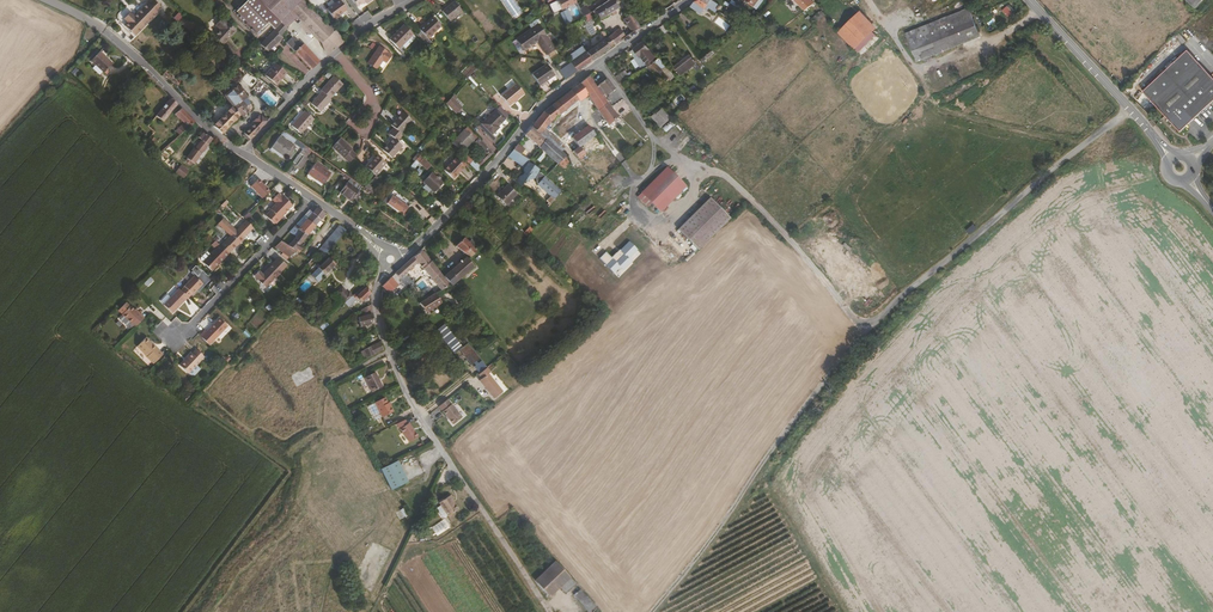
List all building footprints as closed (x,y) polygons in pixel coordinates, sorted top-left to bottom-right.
[(290,0),(259,0),(256,2),(271,17),(290,0)] [(300,3),(299,4),(295,0),(290,0),(271,17),(276,22),(274,23),(278,26),(283,31),(293,20),(320,47),(332,35),(300,3)] [(370,2),(368,0),(353,0),(349,2),(355,11),(363,6),(364,7),(369,4),(369,3),(370,2)] [(513,18),(522,13),(515,0),(503,0),(513,18)] [(553,3),(552,0),(545,0),(542,1),(546,8),(554,4),(553,3)] [(574,5),(571,0),(560,0),(553,3),(554,4),(558,13),(574,5)] [(614,12),(616,11),(610,2),(613,0),(605,0),(607,3),(589,15),(595,24),(614,12)] [(618,0),(613,0),(610,2),(616,11),(614,12),(618,18),(626,12),(618,0)] [(710,0),(696,0),(687,9),(699,17),(710,0)] [(763,1),(762,0),(759,0),(755,6),(757,8),(763,1)] [(1197,10),(1206,0),(1187,0),(1197,10)] [(720,6),(712,1),(709,6),(716,10),(720,6)] [(271,17),(256,2),(255,4),(274,23),(276,22),(271,17)] [(134,41),(157,17),(156,16),(160,11),(151,3),(147,7),(146,6),(133,20),(128,16),(121,23),(126,27),(123,30),(134,41)] [(459,14),(450,4),(438,13),(447,23),(459,14)] [(339,22),(346,16),(339,6),(326,15),(333,25),(334,25),(335,26),(339,23),(339,22)] [(1007,6),(1002,11),(1008,17),(1013,13),(1007,6)] [(917,61),(980,35),(971,15),(968,7),(931,22),(905,32),(908,40),(917,61)] [(565,25),(573,21),(567,10),(560,14),(565,25)] [(580,20),(586,16),(583,11),(580,12),(578,14),(580,20)] [(638,30),(626,12),(618,18),(630,36),(638,30)] [(877,33),(861,16),(857,20),(872,37),(877,33)] [(424,42),(434,33),(429,28),(433,25),(428,20),(415,33),(424,42)] [(871,43),(875,39),(872,37),(857,20),(841,35),(857,51),(860,47),(865,52),(872,45),(871,43)] [(220,50),(234,36),(225,27),(224,27),(220,22),(213,29),(217,34),(211,40),(220,50)] [(190,39),(197,33),(188,25),(182,31),(190,39)] [(265,56),(280,41),(278,39),(285,32),(283,31),(278,26),(257,49),(263,54),(261,55),(263,56),(264,55),(265,56)] [(409,38),(400,28),(385,42),(390,48),(393,45),(397,50),(409,38)] [(521,55),(535,47),(544,60),(553,55),(536,28),(513,44),(521,55)] [(194,44),(201,36),(197,33),(190,39),(194,44)] [(620,43),(614,34),(606,40),(613,46),(614,48),(620,43)] [(342,45),(332,35),(320,47),(330,56),(342,45)] [(1185,49),(1189,45),(1181,38),(1178,41),(1185,49)] [(319,65),(303,49),(302,48),(301,49),(292,40),(286,46),(311,72),(319,65)] [(590,65),(608,52),(613,46),(606,40),(583,56),(590,65)] [(716,53),(728,43),(726,40),(714,50),(716,53)] [(655,60),(643,45),(629,55),(634,60),(635,61),(644,70),(656,62),(655,60)] [(373,71),(378,62),(382,64),(387,57),(374,49),(364,66),(373,71)] [(583,56),(578,49),(563,59),(569,67),(574,76),(590,65),(583,56)] [(704,63),(716,53),(714,50),(702,60),(704,63)] [(1212,105),(1212,78),(1188,52),(1143,94),(1182,135),(1212,105)] [(676,77),(659,56),(655,60),(656,62),(670,79),(672,80),(676,77)] [(681,76),(693,67),(697,72),(701,69),(691,56),(675,69),(681,76)] [(110,69),(97,57),(89,66),(102,78),(110,69)] [(644,70),(635,61),(632,63),(639,70),(641,72),(644,70)] [(670,79),(656,62),(644,70),(651,77),(655,72),(665,83),(670,79)] [(263,76),(274,87),(286,75),(275,64),(263,76)] [(562,85),(574,76),(569,67),(556,76),(562,85)] [(536,91),(551,80),(543,68),(528,79),(536,91)] [(631,79),(641,72),(639,70),(629,76),(631,79)] [(629,76),(626,71),(616,78),(619,82),(624,83),(631,79),(629,76)] [(592,82),(599,77),(595,72),(588,77),(592,82)] [(598,85),(607,79),(603,74),(599,77),(592,82),(596,87),(598,85)] [(592,82),(588,77),(579,85),(585,93),(597,110),(606,102),(596,87),(592,82)] [(508,108),(525,95),(512,79),(504,85),(508,89),(499,97),(508,108)] [(623,99),(615,87),(614,88),(607,79),(598,85),(605,94),(604,95),(612,107),(623,99)] [(329,103),(342,87),(332,80),(323,91),(316,85),(313,89),(329,103)] [(578,99),(585,93),(579,85),(572,90),(578,99)] [(247,97),(238,87),(232,92),(241,103),(242,101),(247,97)] [(319,116),(330,104),(329,103),(313,89),(309,93),(317,100),(310,108),(319,116)] [(544,130),(549,122),(578,99),(572,90),(545,112),(532,128),(541,136),(544,130)] [(222,135),(241,118),(243,121),(250,114),(245,109),(247,106),(242,101),(241,103),(232,92),(231,91),(224,97),(233,107),(231,109),(232,110),(213,128),(222,135)] [(95,103),(101,95),(98,92),(91,100),(95,103)] [(97,105),(103,99),(101,97),(102,96),(101,95),(95,103),(97,105)] [(631,111),(624,100),(623,99),(612,107),(611,108),(618,117),(619,116),(622,118),(631,111)] [(457,111),(447,101),(442,107),(451,116),(457,111)] [(618,117),(611,108),(606,102),(597,110),(608,125),(618,117)] [(167,121),(166,118),(169,115),(171,116),(177,110),(169,103),(155,121),(162,126),(167,121)] [(660,127),(673,116),(665,106),(654,116),(658,121),(657,123),(660,127)] [(299,139),(312,123),(295,108),(291,112),(299,119),(289,130),(299,139)] [(195,128),(180,113),(174,120),(181,127),(180,129),(181,130),(177,134),(182,139),(195,128)] [(494,130),(502,123),(492,113),(477,128),(488,139),(495,132),(494,130)] [(399,137),(410,124),(401,115),(389,129),(393,131),(399,137)] [(249,140),(267,121),(264,119),(263,120),(260,117),(253,123),(254,123),(243,134),(249,140)] [(150,135),(155,130),(151,126),(146,132),(150,135)] [(579,148),(595,135),(588,126),(571,139),(573,142),(572,143),(577,149),(573,153),(577,159),(583,154),(579,148)] [(541,136),(532,128),(525,137),(539,150),(547,141),(541,136)] [(564,148),(544,130),(541,136),(547,141),(560,153),(564,148)] [(390,161),(401,149),(396,145),(401,139),(399,137),(393,131),(387,137),(392,142),(381,153),(390,161)] [(249,140),(243,134),(241,136),(247,142),(249,140)] [(469,146),(472,143),(462,134),(450,148),(460,156),(469,146)] [(193,169),(212,144),(206,139),(205,140),(202,138),(199,142),(202,145),(194,153),(192,152),(185,163),(189,166),(188,168),(190,170),(192,168),(193,169)] [(149,153),(156,145),(150,140),(144,148),(149,153)] [(292,151),(277,141),(269,151),(283,161),(287,155),(288,156),(292,151)] [(560,153),(547,141),(539,150),(557,166),(565,157),(560,153)] [(357,159),(351,153),(340,142),(331,151),(349,167),(357,159)] [(491,157),(476,142),(474,145),(471,148),(483,158),(480,162),(483,165),(491,157)] [(523,151),(517,146),(512,151),(519,156),(523,151)] [(169,160),(176,154),(171,149),(156,162),(172,177),(179,170),(169,160)] [(301,159),(306,152),(302,149),(283,176),(287,179),(295,168),(301,159)] [(516,162),(519,156),(512,151),(507,159),(514,164),(516,162)] [(523,151),(519,156),(527,162),(529,159),(530,157),(523,151)] [(305,162),(310,154),(306,152),(301,159),(305,162)] [(527,162),(519,156),(516,162),(521,166),(522,169),(524,170),(523,173),(523,175),(522,177),(519,177),(516,183),(522,189),(526,182),(528,180),(530,181),(537,180),(542,173),(526,162),(527,162)] [(418,165),(423,160),(419,157),(415,163),(418,165)] [(374,180),(385,167),(377,159),(365,171),(374,180)] [(431,167),(423,160),(418,165),(426,172),(431,167)] [(471,165),(465,160),(462,163),(468,169),(471,165)] [(452,182),(463,169),(454,161),(442,173),(452,182)] [(481,172),(472,165),(471,165),(468,169),(477,177),(481,172)] [(322,187),(329,176),(314,166),(307,176),(322,187)] [(660,212),(686,186),(667,167),(641,193),(660,212)] [(180,184),(188,175),(181,168),(179,170),(172,177),(180,184)] [(291,182),(299,171),(295,168),(287,179),(291,182)] [(444,187),(432,176),(422,186),(433,197),(444,187)] [(361,189),(344,178),(342,180),(347,184),(346,185),(357,194),(361,189)] [(350,204),(357,194),(346,185),(338,195),(350,204)] [(505,207),(516,195),(507,186),(496,198),(505,207)] [(282,218),(291,208),(282,200),(281,201),(277,197),(271,203),(276,207),(270,213),(270,214),(265,219),(273,227),(274,226),(282,218)] [(711,198),(709,200),(679,230),(699,250),(729,220),(731,218),(711,198)] [(410,211),(393,199),(388,208),(404,219),(410,211)] [(311,217),(316,211),(312,209),(307,214),(311,217)] [(320,223),(325,217),(316,211),(311,217),(320,223)] [(306,223),(311,217),(307,214),(302,220),(306,223)] [(314,230),(320,223),(311,217),(306,223),(314,230)] [(275,227),(284,219),(282,218),(274,226),(275,227)] [(298,231),(306,223),(302,220),(294,228),(298,231)] [(306,240),(314,230),(306,223),(298,231),(294,228),(292,230),(306,240)] [(337,243),(345,233),(339,228),(331,238),(337,243)] [(302,251),(299,248),(306,240),(292,230),(290,231),(297,237),(287,248),(294,254),(296,252),(299,254),(302,251)] [(228,258),(238,247),(239,248),(245,242),(244,241),(245,240),(237,233),(220,251),(228,258)] [(324,258),(337,243),(331,238),(318,253),(324,258)] [(475,253),(462,239),(453,248),(469,259),(475,253)] [(211,276),(228,258),(220,251),(215,246),(210,250),(215,254),(210,260),(203,267),(202,268),(211,276)] [(399,282),(417,266),(439,292),(448,285),(443,279),(420,252),(393,277),(399,282)] [(203,267),(210,260),(206,257),(200,263),(200,265),(203,267)] [(280,271),(286,265),(279,257),(263,274),(259,270),(253,276),(265,287),(276,275),(277,276),(281,272),(280,271)] [(324,279),(335,268),(331,264),(333,261),(331,259),(329,262),(327,260),(320,269),(311,261),(305,268),(313,275),(317,272),(324,279)] [(451,286),(472,268),(464,259),(443,279),(448,285),(451,288),(452,287),(451,286)] [(192,300),(203,289),(193,280),(183,291),(184,291),(180,295),(188,303),(192,299),(192,300)] [(396,288),(389,280),(381,288),(387,296),(396,288)] [(360,307),(370,298),(364,288),(354,297),(356,299),(354,301),(360,307)] [(352,299),(348,295),(347,296),(342,290),(335,296),(344,306),(351,300),(352,299)] [(173,319),(188,303),(180,295),(179,294),(163,310),(173,319)] [(426,315),(441,305),(434,296),(419,306),(426,315)] [(347,311),(355,304),(351,300),(344,306),(343,307),(347,311)] [(134,333),(144,323),(141,319),(140,320),(135,316),(130,311),(122,320),(130,329),(134,333)] [(374,327),(371,317),(357,321),(360,331),(374,327)] [(130,329),(122,320),(120,322),(120,325),(125,330),(127,332),(130,329)] [(214,344),(228,330),(219,323),(206,337),(214,344)] [(214,344),(206,337),(204,339),(202,341),(205,344),(204,345),(209,350),(214,344)] [(163,359),(156,353),(157,352),(147,342),(137,352),(147,362),(147,363),(154,369),(163,359)] [(363,359),(384,352),(381,343),(360,350),(363,359)] [(489,374),(490,372),(468,344),(459,350),(478,375),(475,377),(494,400),(503,393),(489,374)] [(189,378),(205,362),(197,354),(193,358),(192,357),(185,363),(187,364),(180,371),(189,378)] [(371,396),(382,390),(374,375),(363,381),(371,396)] [(448,400),(437,408),(452,426),(462,418),(448,400)] [(392,416),(389,409),(388,410),(383,401),(373,406),(381,421),(392,416)] [(417,440),(407,426),(406,427),(404,423),(395,427),(409,446),(417,440)] [(405,482),(393,461),(377,470),(388,491),(405,482)] [(453,511),(448,501),(450,500),(447,495),(433,504),(442,518),(453,511)] [(403,509),(398,513),(402,519),(407,516),(403,509)] [(437,536),(450,527),(445,519),(431,528),(437,536)] [(546,593),(566,574),(558,565),(538,585),(546,593)] [(596,608),(581,590),(574,595),(588,611),(590,611),(596,608)]
